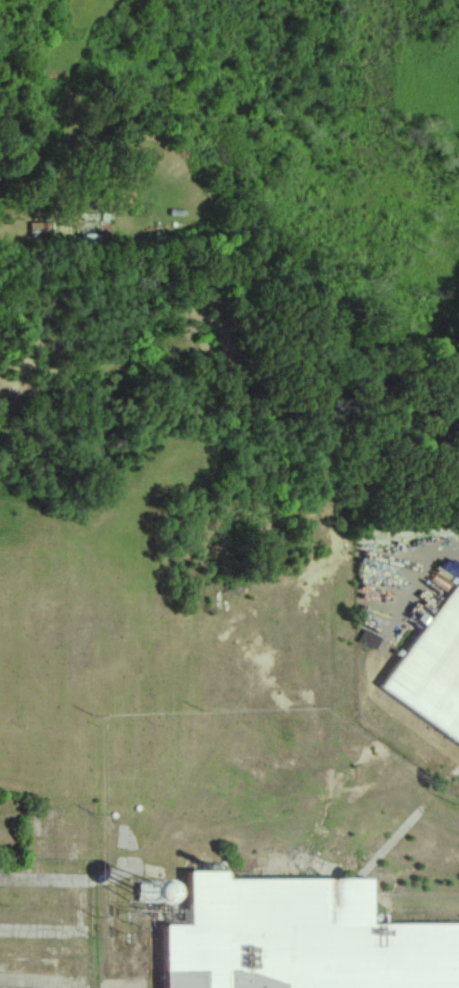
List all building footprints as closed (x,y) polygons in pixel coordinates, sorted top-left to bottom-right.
[(51,222),(30,223),(31,238),(52,237),(51,222)] [(458,748),(458,578),(380,695),(458,748)] [(383,927),(383,925),(366,925),(364,893),(369,886),(369,877),(225,882),(225,871),(185,873),(187,925),(157,926),(159,987),(458,987),(458,924),(383,927)] [(172,881),(155,881),(154,900),(172,901),(172,881)]
